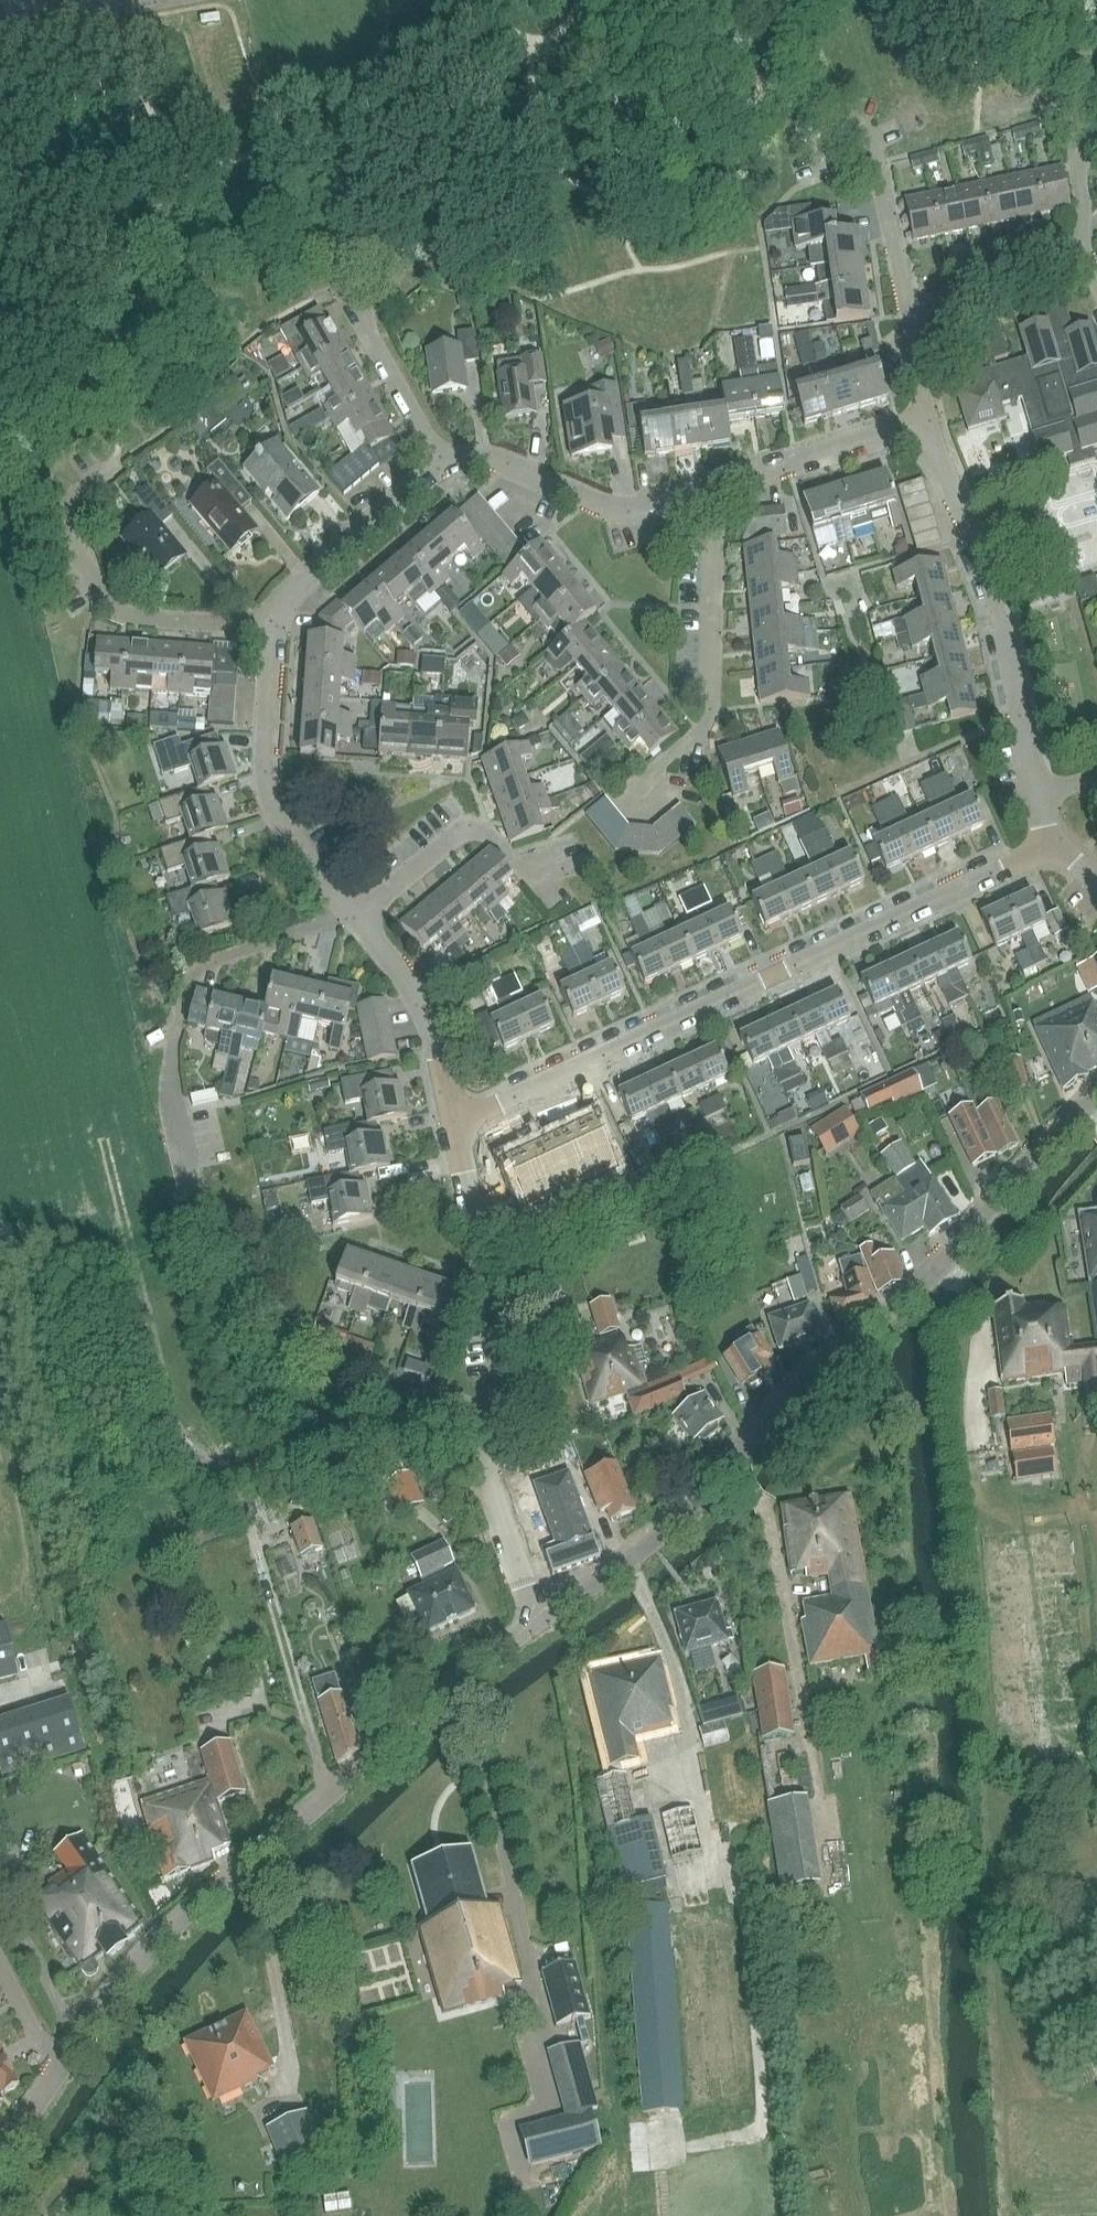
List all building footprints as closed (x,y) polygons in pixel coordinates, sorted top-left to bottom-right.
[(188,24),(207,20),(205,10),(186,14),(188,24)] [(1037,124),(1026,127),(1028,140),(1040,137),(1037,124)] [(1028,140),(1026,127),(1012,131),(1015,143),(1028,140)] [(977,153),(981,165),(993,162),(986,137),(974,140),(977,153)] [(964,156),(977,153),(974,140),(961,144),(964,156)] [(935,153),(922,156),(925,167),(938,164),(935,153)] [(925,167),(922,156),(910,159),(914,171),(925,167)] [(1062,168),(1036,173),(1044,214),(1070,208),(1062,168)] [(1044,214),(1036,173),(1009,179),(1018,219),(1044,214)] [(1018,219),(1009,179),(983,184),(992,225),(1018,219)] [(992,225),(983,184),(957,190),(965,230),(992,225)] [(965,230),(957,190),(931,195),(939,236),(965,230)] [(939,236),(931,195),(904,201),(913,241),(939,236)] [(791,222),(790,210),(777,212),(764,225),(765,233),(792,230),(791,222)] [(809,267),(816,267),(828,265),(862,260),(858,232),(827,236),(824,217),(791,222),(792,230),(796,249),(806,247),(806,248),(807,248),(809,267)] [(866,289),(862,260),(828,265),(816,267),(819,287),(785,291),(786,300),(866,289)] [(487,305),(485,288),(472,290),(474,306),(487,305)] [(870,318),(866,289),(786,300),(787,309),(824,304),(826,324),(870,318)] [(462,310),(472,308),(470,293),(460,295),(462,310)] [(966,335),(976,367),(988,363),(990,370),(971,376),(975,388),(956,394),(968,432),(1006,420),(1001,406),(1021,399),(1041,465),(1067,457),(1070,467),(1095,460),(1092,449),(1096,448),(1096,346),(1092,326),(1073,332),(1063,299),(1041,305),(1046,322),(1018,330),(1027,359),(996,368),(994,362),(1008,358),(998,325),(966,335)] [(296,359),(302,370),(344,346),(330,320),(326,322),(318,309),(280,331),(288,345),(300,338),(308,352),(296,359)] [(466,389),(462,359),(478,357),(474,327),(456,330),(458,343),(426,347),(432,393),(466,389)] [(780,336),(781,348),(794,346),(793,335),(780,336)] [(752,340),(743,341),(747,366),(756,364),(752,340)] [(888,401),(869,340),(861,343),(869,371),(850,376),(860,409),(888,401)] [(743,341),(734,342),(738,367),(747,366),(743,341)] [(826,361),(821,343),(811,346),(816,363),(826,361)] [(359,371),(344,346),(302,370),(308,381),(320,374),(328,388),(359,371)] [(263,373),(279,372),(277,355),(261,356),(263,373)] [(531,386),(545,384),(541,357),(520,360),(522,372),(498,375),(505,419),(535,414),(531,386)] [(860,409),(850,376),(831,382),(825,363),(817,366),(832,418),(860,409)] [(756,364),(747,366),(755,419),(784,415),(779,380),(759,383),(756,364)] [(755,419),(747,366),(738,367),(741,386),(721,389),(723,402),(724,411),(725,411),(727,423),(755,419)] [(791,383),(804,426),(832,418),(817,366),(808,368),(811,377),(791,383)] [(373,396),(359,371),(328,388),(336,402),(324,409),(331,420),(373,396)] [(685,398),(686,406),(666,409),(673,454),(702,450),(692,384),(683,385),(684,393),(691,392),(691,397),(685,398)] [(699,384),(692,384),(702,450),(731,445),(727,423),(725,411),(724,411),(723,402),(704,405),(702,395),(700,395),(699,384)] [(606,421),(620,418),(615,385),(591,389),(593,402),(564,406),(567,427),(573,426),(578,458),(611,452),(606,421)] [(331,420),(337,431),(337,430),(351,455),(363,445),(380,465),(382,467),(402,454),(393,439),(395,438),(386,422),(387,421),(373,396),(331,420)] [(644,458),(673,454),(666,409),(647,412),(645,404),(636,405),(644,458)] [(304,501),(317,491),(279,445),(261,459),(258,456),(255,459),(256,460),(243,471),(286,522),(307,504),(304,501)] [(363,445),(351,455),(345,460),(361,480),(380,465),(363,445)] [(343,496),(361,480),(345,460),(326,476),(343,496)] [(251,501),(242,490),(218,462),(207,471),(217,483),(189,506),(229,554),(256,532),(241,514),(243,512),(241,510),(251,501)] [(857,482),(868,515),(886,509),(892,528),(901,525),(885,473),(857,482)] [(926,493),(923,480),(898,487),(902,500),(926,493)] [(857,482),(830,490),(846,542),(854,539),(852,532),(871,526),(868,515),(857,482)] [(153,580),(183,555),(159,527),(173,516),(148,485),(134,496),(152,518),(122,542),(153,580)] [(846,542),(830,490),(802,499),(812,532),(818,550),(846,542)] [(930,505),(926,493),(902,500),(905,513),(930,505)] [(465,520),(485,504),(477,494),(458,511),(465,520)] [(492,513),(485,504),(465,520),(473,529),(492,513)] [(934,518),(930,505),(905,513),(909,525),(934,518)] [(782,509),(768,510),(771,539),(785,537),(782,509)] [(771,539),(768,510),(755,511),(758,540),(771,539)] [(483,541),(481,538),(473,529),(465,520),(458,511),(452,515),(429,534),(452,560),(464,550),(473,560),(483,551),(478,545),(483,541)] [(758,540),(755,511),(741,513),(744,541),(758,540)] [(481,538),(500,522),(492,513),(473,529),(481,538)] [(938,530),(934,518),(909,525),(913,538),(938,530)] [(489,547),(508,531),(500,522),(481,538),(483,541),(489,547)] [(941,543),(938,530),(913,538),(916,551),(941,543)] [(489,547),(496,556),(515,540),(508,531),(489,547)] [(1061,533),(1045,538),(1048,551),(1065,546),(1061,533)] [(429,534),(407,552),(439,589),(449,581),(440,570),(452,560),(429,534)] [(523,549),(515,540),(496,556),(504,565),(523,549)] [(744,547),(747,578),(796,573),(795,558),(776,560),(775,543),(744,547)] [(532,590),(559,568),(562,565),(551,551),(548,554),(540,545),(503,576),(511,586),(522,578),(532,590)] [(439,589),(407,552),(385,571),(408,597),(420,587),(429,597),(439,589)] [(919,599),(949,591),(941,560),(893,573),(897,588),(915,584),(919,599)] [(540,621),(577,590),(559,568),(532,590),(543,602),(532,611),(540,621)] [(408,597),(385,571),(364,589),(395,626),(405,618),(396,608),(408,597)] [(1062,578),(1069,594),(1084,588),(1077,572),(1062,578)] [(798,589),(796,573),(747,578),(750,610),(781,607),(780,591),(798,589)] [(395,626),(364,589),(342,608),(337,603),(320,617),(344,630),(353,622),(364,635),(376,624),(385,634),(395,626)] [(540,621),(548,630),(559,643),(584,622),(596,612),(577,590),(540,621)] [(923,614),(905,618),(892,622),(895,637),(909,634),(957,622),(949,591),(919,599),(923,614)] [(783,622),(781,607),(750,610),(753,641),(803,636),(801,620),(783,622)] [(868,634),(881,630),(876,612),(863,616),(868,634)] [(344,630),(320,617),(318,640),(296,638),(294,667),(306,668),(355,672),(356,659),(342,658),(344,630)] [(584,622),(559,643),(547,653),(549,655),(546,658),(546,662),(555,673),(560,674),(573,663),(577,667),(603,645),(584,622)] [(965,652),(957,622),(909,634),(909,636),(896,639),(898,650),(912,646),(912,649),(931,644),(934,659),(965,652)] [(400,624),(388,633),(398,646),(410,637),(400,624)] [(496,657),(505,649),(487,628),(478,636),(496,657)] [(804,651),(803,636),(753,641),(757,672),(788,669),(786,653),(804,651)] [(111,676),(110,690),(123,691),(126,642),(97,640),(95,675),(111,676)] [(155,645),(126,642),(123,691),(135,692),(136,678),(150,679),(152,679),(155,645)] [(184,647),(155,645),(152,679),(150,679),(150,695),(168,696),(168,694),(180,695),(184,647)] [(576,688),(584,698),(621,667),(603,645),(577,667),(587,679),(576,688)] [(238,652),(184,647),(180,695),(209,697),(210,688),(210,684),(211,675),(236,677),(238,654),(238,652)] [(407,650),(384,651),(385,667),(408,666),(407,650)] [(920,679),(924,694),(972,682),(965,652),(934,659),(938,674),(920,679)] [(640,689),(621,667),(584,698),(592,708),(603,699),(613,711),(640,689)] [(355,672),(306,668),(304,697),(339,699),(340,683),(354,684),(355,672)] [(789,684),(788,669),(757,672),(760,704),(809,698),(808,682),(789,684)] [(1045,710),(1071,704),(1064,674),(1038,680),(1045,710)] [(211,675),(210,684),(210,688),(236,690),(237,677),(236,677),(211,675)] [(980,713),(972,682),(924,694),(928,710),(946,705),(950,721),(980,713)] [(236,690),(210,688),(209,697),(209,700),(235,701),(236,690)] [(658,711),(640,689),(613,711),(624,724),(613,732),(621,742),(658,711)] [(339,699),(304,697),(302,725),(351,729),(352,716),(338,715),(339,699)] [(441,700),(414,697),(413,708),(412,707),(408,756),(437,758),(440,710),(441,700)] [(209,700),(208,711),(234,713),(235,701),(209,700)] [(451,711),(440,710),(437,758),(466,760),(468,727),(475,728),(477,702),(452,701),(451,711)] [(379,754),(408,756),(412,707),(382,705),(381,731),(379,750),(379,754)] [(234,713),(208,711),(208,724),(234,725),(234,713)] [(677,734),(658,711),(621,742),(629,752),(640,743),(650,756),(677,734)] [(149,729),(177,731),(178,718),(150,717),(149,729)] [(194,732),(195,720),(178,718),(177,731),(194,732)] [(351,729),(302,725),(300,755),(335,757),(336,741),(350,742),(351,729)] [(362,749),(379,750),(381,731),(364,730),(362,749)] [(779,732),(748,742),(758,771),(772,766),(778,784),(794,779),(779,732)] [(216,735),(182,746),(179,738),(165,743),(168,751),(166,751),(174,774),(192,767),(198,790),(208,787),(208,788),(237,779),(226,747),(221,748),(216,735)] [(758,771),(748,742),(718,751),(733,799),(748,794),(743,776),(758,771)] [(482,761),(491,788),(524,777),(519,762),(532,757),(528,745),(482,761)] [(957,804),(943,774),(933,779),(960,837),(985,826),(972,797),(957,804)] [(529,792),(524,777),(491,788),(501,815),(546,800),(542,788),(529,792)] [(960,837),(933,779),(921,785),(935,815),(922,821),(935,849),(960,837)] [(182,819),(189,842),(210,835),(210,836),(228,830),(218,798),(212,800),(208,788),(208,787),(198,790),(156,803),(163,825),(182,819)] [(910,826),(897,797),(883,803),(910,861),(935,849),(922,821),(910,826)] [(559,809),(555,798),(547,801),(546,800),(501,815),(510,843),(543,832),(538,816),(559,809)] [(586,815),(594,824),(613,808),(605,798),(586,815)] [(873,844),(873,845),(864,849),(870,860),(879,856),(886,872),(910,861),(883,803),(871,808),(885,838),(873,844)] [(680,806),(670,813),(686,833),(695,825),(680,806)] [(621,817),(613,808),(594,824),(601,833),(621,817)] [(686,833),(670,813),(661,821),(677,840),(686,833)] [(615,850),(628,826),(621,817),(601,833),(615,850)] [(660,855),(677,840),(661,821),(652,829),(660,855)] [(819,825),(809,829),(839,894),(864,882),(851,854),(838,860),(824,829),(821,830),(819,825)] [(638,852),(640,827),(628,826),(615,850),(638,852)] [(660,855),(652,829),(640,827),(638,852),(660,855)] [(839,894),(809,829),(803,832),(806,838),(799,841),(811,872),(801,877),(814,905),(839,894)] [(210,835),(189,842),(158,852),(165,874),(184,868),(191,890),(215,881),(216,883),(230,878),(220,846),(214,848),(210,836),(210,835)] [(490,849),(467,868),(499,905),(504,911),(514,903),(500,887),(512,876),(490,849)] [(776,853),(763,859),(790,917),(814,905),(801,877),(788,883),(776,853)] [(790,917),(763,859),(750,865),(763,895),(752,900),(765,928),(790,917)] [(499,905),(467,868),(445,887),(468,913),(480,903),(489,914),(497,923),(505,916),(497,907),(499,905)] [(215,881),(191,890),(164,899),(172,921),(189,915),(197,939),(236,925),(226,893),(220,895),(216,883),(215,881)] [(704,886),(691,892),(699,909),(711,904),(704,886)] [(468,913),(445,887),(424,905),(455,942),(460,949),(470,940),(456,924),(468,913)] [(699,909),(691,892),(678,898),(685,916),(699,909)] [(1045,926),(1031,895),(1006,906),(1035,968),(1046,962),(1031,932),(1045,926)] [(644,985),(669,973),(656,945),(643,915),(634,896),(620,902),(630,921),(643,951),(631,956),(644,985)] [(455,942),(424,905),(401,924),(424,951),(436,940),(455,963),(464,955),(453,944),(455,942)] [(1035,968),(1006,906),(981,918),(996,949),(1007,943),(1021,974),(1035,968)] [(592,907),(577,913),(556,924),(571,949),(586,978),(599,1006),(625,994),(612,966),(596,973),(585,943),(578,931),(599,921),(592,907)] [(655,909),(643,915),(656,945),(669,973),(694,962),(680,933),(668,939),(655,909)] [(730,910),(716,917),(705,922),(718,950),(743,939),(730,910)] [(1055,936),(1067,930),(1057,911),(1045,917),(1055,936)] [(718,950),(705,922),(680,933),(694,962),(718,950)] [(958,936),(933,947),(947,975),(971,964),(958,936)] [(947,975),(933,947),(909,958),(922,987),(936,980),(948,1007),(958,1003),(951,988),(945,976),(947,975)] [(599,1006),(586,978),(571,949),(561,953),(572,984),(560,990),(573,1018),(599,1006)] [(503,1051),(528,1039),(515,1011),(510,999),(502,983),(501,981),(495,970),(488,957),(465,968),(471,981),(483,976),(489,986),(481,989),(488,1006),(496,1003),(497,1005),(501,1017),(492,1022),(488,1014),(472,1022),(485,1050),(500,1043),(503,1051)] [(885,970),(910,1024),(920,1019),(908,993),(922,987),(909,958),(885,970)] [(1091,962),(1078,968),(1089,995),(1096,991),(1096,959),(1091,962)] [(910,1024),(885,970),(861,981),(867,995),(859,999),(866,1015),(875,1011),(878,1017),(892,1011),(894,1016),(900,1028),(910,1024)] [(274,976),(266,1008),(265,1012),(266,1012),(262,1032),(287,1038),(300,982),(274,976)] [(541,999),(527,1005),(514,977),(502,983),(510,999),(515,1011),(528,1039),(554,1027),(541,999)] [(313,1044),(318,1025),(326,988),(300,982),(287,1038),(313,1044)] [(335,990),(326,988),(318,1025),(334,1029),(329,1048),(339,1051),(349,1011),(354,1012),(359,988),(337,983),(335,990)] [(962,983),(951,988),(958,1003),(969,997),(962,983)] [(850,1020),(837,993),(812,1004),(844,1072),(852,1068),(845,1051),(835,1028),(850,1020)] [(206,1031),(206,1032),(204,1041),(207,1045),(220,1048),(218,1056),(228,1058),(241,1002),(215,996),(213,1004),(199,1001),(193,1028),(206,1031)] [(1090,997),(1032,1024),(1063,1092),(1087,1078),(1085,1074),(1096,1068),(1096,1011),(1090,997)] [(357,1007),(360,1020),(387,1015),(385,1001),(357,1007)] [(266,1008),(241,1002),(228,1058),(238,1061),(241,1050),(257,1054),(262,1032),(266,1012),(265,1012),(266,1008)] [(844,1072),(812,1004),(788,1015),(801,1043),(815,1037),(828,1062),(835,1076),(844,1072)] [(390,1028),(387,1015),(360,1020),(362,1034),(390,1028)] [(788,1015),(764,1027),(794,1091),(798,1089),(803,1084),(788,1050),(801,1043),(788,1015)] [(794,1091),(764,1027),(740,1038),(753,1066),(768,1059),(784,1095),(794,1091)] [(393,1042),(390,1028),(362,1034),(365,1047),(393,1042)] [(395,1055),(393,1042),(365,1047),(367,1061),(395,1055)] [(715,1049),(691,1061),(704,1089),(729,1077),(715,1049)] [(1014,1093),(1029,1089),(1020,1058),(1004,1063),(1014,1093)] [(704,1089),(691,1061),(667,1072),(680,1100),(704,1089)] [(843,1074),(848,1085),(876,1073),(871,1063),(843,1074)] [(364,1101),(368,1124),(369,1125),(375,1124),(407,1117),(401,1084),(395,1085),(392,1071),(340,1082),(345,1105),(364,1101)] [(680,1100),(667,1072),(642,1083),(667,1137),(677,1132),(672,1119),(667,1106),(680,1100)] [(913,1073),(861,1098),(868,1112),(892,1100),(894,1105),(922,1092),(913,1073)] [(309,1094),(329,1090),(327,1078),(306,1083),(309,1094)] [(236,1085),(223,1082),(220,1097),(232,1099),(236,1085)] [(667,1137),(642,1083),(618,1095),(631,1122),(645,1116),(651,1129),(657,1141),(667,1137)] [(179,1090),(182,1102),(206,1096),(203,1085),(179,1090)] [(953,1092),(960,1107),(969,1102),(962,1088),(953,1092)] [(719,1097),(710,1101),(716,1115),(725,1111),(719,1097)] [(716,1115),(710,1101),(700,1106),(706,1120),(716,1115)] [(998,1155),(1018,1145),(997,1102),(977,1111),(998,1155)] [(591,1104),(569,1114),(575,1126),(597,1116),(591,1104)] [(762,1126),(792,1115),(788,1105),(758,1115),(762,1126)] [(827,1156),(861,1134),(845,1108),(810,1130),(827,1156)] [(973,1166),(995,1156),(981,1126),(974,1130),(964,1109),(949,1117),(973,1166)] [(633,1181),(605,1122),(515,1163),(541,1222),(633,1181)] [(369,1125),(368,1124),(323,1132),(328,1155),(347,1151),(351,1174),(351,1176),(358,1174),(389,1168),(383,1135),(377,1136),(375,1124),(369,1125)] [(956,1218),(920,1162),(914,1166),(894,1136),(875,1149),(895,1179),(894,1179),(905,1196),(904,1197),(924,1227),(924,1228),(929,1236),(956,1218)] [(614,1141),(619,1151),(629,1147),(624,1137),(614,1141)] [(793,1166),(810,1163),(804,1138),(788,1141),(793,1166)] [(619,1151),(624,1161),(634,1157),(629,1147),(619,1151)] [(624,1161),(628,1171),(638,1167),(634,1157),(624,1161)] [(633,1181),(643,1177),(638,1167),(628,1171),(633,1181)] [(791,1191),(803,1187),(798,1170),(785,1174),(791,1191)] [(351,1176),(351,1174),(306,1183),(311,1205),(330,1202),(334,1226),(373,1218),(366,1185),(360,1186),(358,1174),(351,1176)] [(901,1242),(924,1228),(924,1227),(904,1197),(905,1196),(894,1179),(871,1194),(877,1203),(880,1201),(885,1209),(882,1211),(901,1242)] [(851,1224),(869,1212),(859,1197),(841,1209),(851,1224)] [(1079,1214),(1090,1285),(1091,1285),(1096,1326),(1096,1211),(1079,1214)] [(878,1294),(905,1283),(893,1253),(877,1259),(871,1245),(860,1249),(878,1294)] [(824,1252),(804,1250),(802,1269),(823,1271),(824,1252)] [(349,1309),(357,1312),(374,1261),(346,1251),(335,1284),(336,1284),(337,1290),(346,1293),(350,1291),(354,1293),(349,1309)] [(385,1264),(374,1261),(357,1312),(365,1315),(371,1296),(390,1303),(401,1270),(403,1266),(386,1260),(385,1264)] [(836,1320),(877,1308),(866,1272),(865,1272),(862,1260),(840,1267),(848,1295),(831,1300),(836,1320)] [(429,1279),(401,1270),(390,1303),(409,1309),(403,1328),(411,1331),(429,1279)] [(795,1301),(807,1296),(799,1276),(787,1281),(795,1301)] [(456,1289),(429,1279),(411,1331),(419,1333),(426,1315),(445,1322),(456,1289)] [(600,1335),(619,1330),(609,1300),(591,1305),(600,1335)] [(1022,1301),(993,1309),(1002,1382),(1065,1373),(1065,1374),(1083,1372),(1087,1400),(1096,1399),(1096,1346),(1072,1349),(1071,1337),(1067,1338),(1063,1310),(1046,1312),(1045,1305),(1024,1308),(1022,1301)] [(779,1351),(819,1339),(808,1305),(769,1318),(779,1351)] [(303,1336),(327,1348),(334,1333),(310,1321),(303,1336)] [(763,1362),(770,1358),(752,1329),(736,1338),(742,1348),(725,1358),(742,1386),(767,1370),(763,1362)] [(330,1349),(348,1354),(352,1339),(333,1335),(330,1349)] [(646,1386),(640,1365),(646,1363),(641,1346),(626,1351),(621,1335),(574,1350),(591,1405),(626,1394),(647,1387),(646,1386)] [(364,1340),(357,1354),(368,1359),(375,1344),(364,1340)] [(701,1367),(678,1376),(681,1387),(703,1378),(701,1367)] [(681,1387),(678,1376),(646,1386),(647,1387),(626,1394),(633,1415),(670,1404),(678,1414),(674,1417),(693,1442),(722,1420),(703,1395),(688,1407),(681,1387)] [(991,1419),(1004,1417),(1001,1391),(988,1393),(991,1419)] [(1013,1473),(1057,1467),(1050,1415),(1007,1421),(1013,1473)] [(567,1459),(598,1454),(595,1437),(564,1443),(567,1459)] [(611,1521),(635,1512),(616,1463),(585,1475),(599,1513),(606,1511),(611,1521)] [(401,1464),(386,1471),(391,1482),(385,1484),(399,1513),(422,1502),(408,1473),(406,1474),(401,1464)] [(521,1490),(540,1543),(552,1577),(600,1560),(569,1473),(521,1490)] [(878,1653),(878,1651),(850,1496),(780,1507),(791,1575),(805,1573),(806,1579),(829,1576),(832,1598),(802,1603),(805,1621),(801,1622),(810,1666),(864,1656),(868,1676),(882,1672),(878,1653)] [(299,1559),(320,1554),(312,1524),(291,1529),(299,1559)] [(476,1611),(456,1571),(435,1580),(432,1574),(453,1564),(443,1543),(411,1558),(421,1579),(425,1577),(428,1581),(423,1584),(424,1586),(407,1595),(408,1597),(395,1604),(404,1620),(416,1613),(427,1635),(476,1611)] [(686,1654),(732,1641),(730,1631),(725,1632),(716,1602),(675,1614),(686,1654)] [(17,1677),(5,1625),(0,1627),(0,1681),(17,1677)] [(719,1720),(749,1712),(732,1650),(703,1658),(719,1720)] [(633,1738),(672,1729),(668,1711),(672,1710),(660,1658),(588,1675),(610,1767),(638,1760),(633,1738)] [(752,1675),(762,1740),(794,1735),(784,1670),(752,1675)] [(311,1681),(312,1684),(315,1691),(337,1764),(359,1751),(335,1674),(311,1681)] [(85,1751),(69,1701),(0,1722),(0,1774),(1,1777),(85,1751)] [(704,1748),(729,1741),(724,1722),(699,1729),(704,1748)] [(230,1742),(202,1751),(201,1751),(210,1780),(141,1803),(164,1880),(215,1862),(212,1853),(230,1846),(216,1802),(245,1793),(230,1742)] [(643,2113),(683,2110),(665,1878),(651,1818),(636,1822),(625,1774),(596,1781),(627,1907),(643,2113)] [(766,1804),(779,1891),(821,1885),(808,1798),(766,1804)] [(672,1859),(702,1852),(692,1809),(662,1816),(672,1859)] [(81,1835),(54,1853),(67,1871),(49,1884),(52,1889),(34,1902),(82,1970),(83,1969),(87,1975),(91,1977),(98,1971),(99,1967),(95,1961),(103,1955),(106,1959),(126,1945),(123,1940),(145,1925),(81,1835)] [(469,1852),(414,1867),(430,1926),(418,1929),(443,2014),(503,1997),(501,1990),(521,1984),(499,1906),(485,1910),(469,1852)] [(573,1965),(542,1973),(558,2030),(589,2021),(573,1965)] [(256,2078),(274,2069),(246,2012),(184,2043),(213,2103),(258,2081),(256,2078)] [(0,2050),(0,2097),(19,2087),(0,2050)] [(521,2134),(530,2165),(605,2143),(594,2108),(570,2115),(572,2120),(521,2134)] [(307,2112),(266,2129),(283,2170),(324,2153),(307,2112)]
